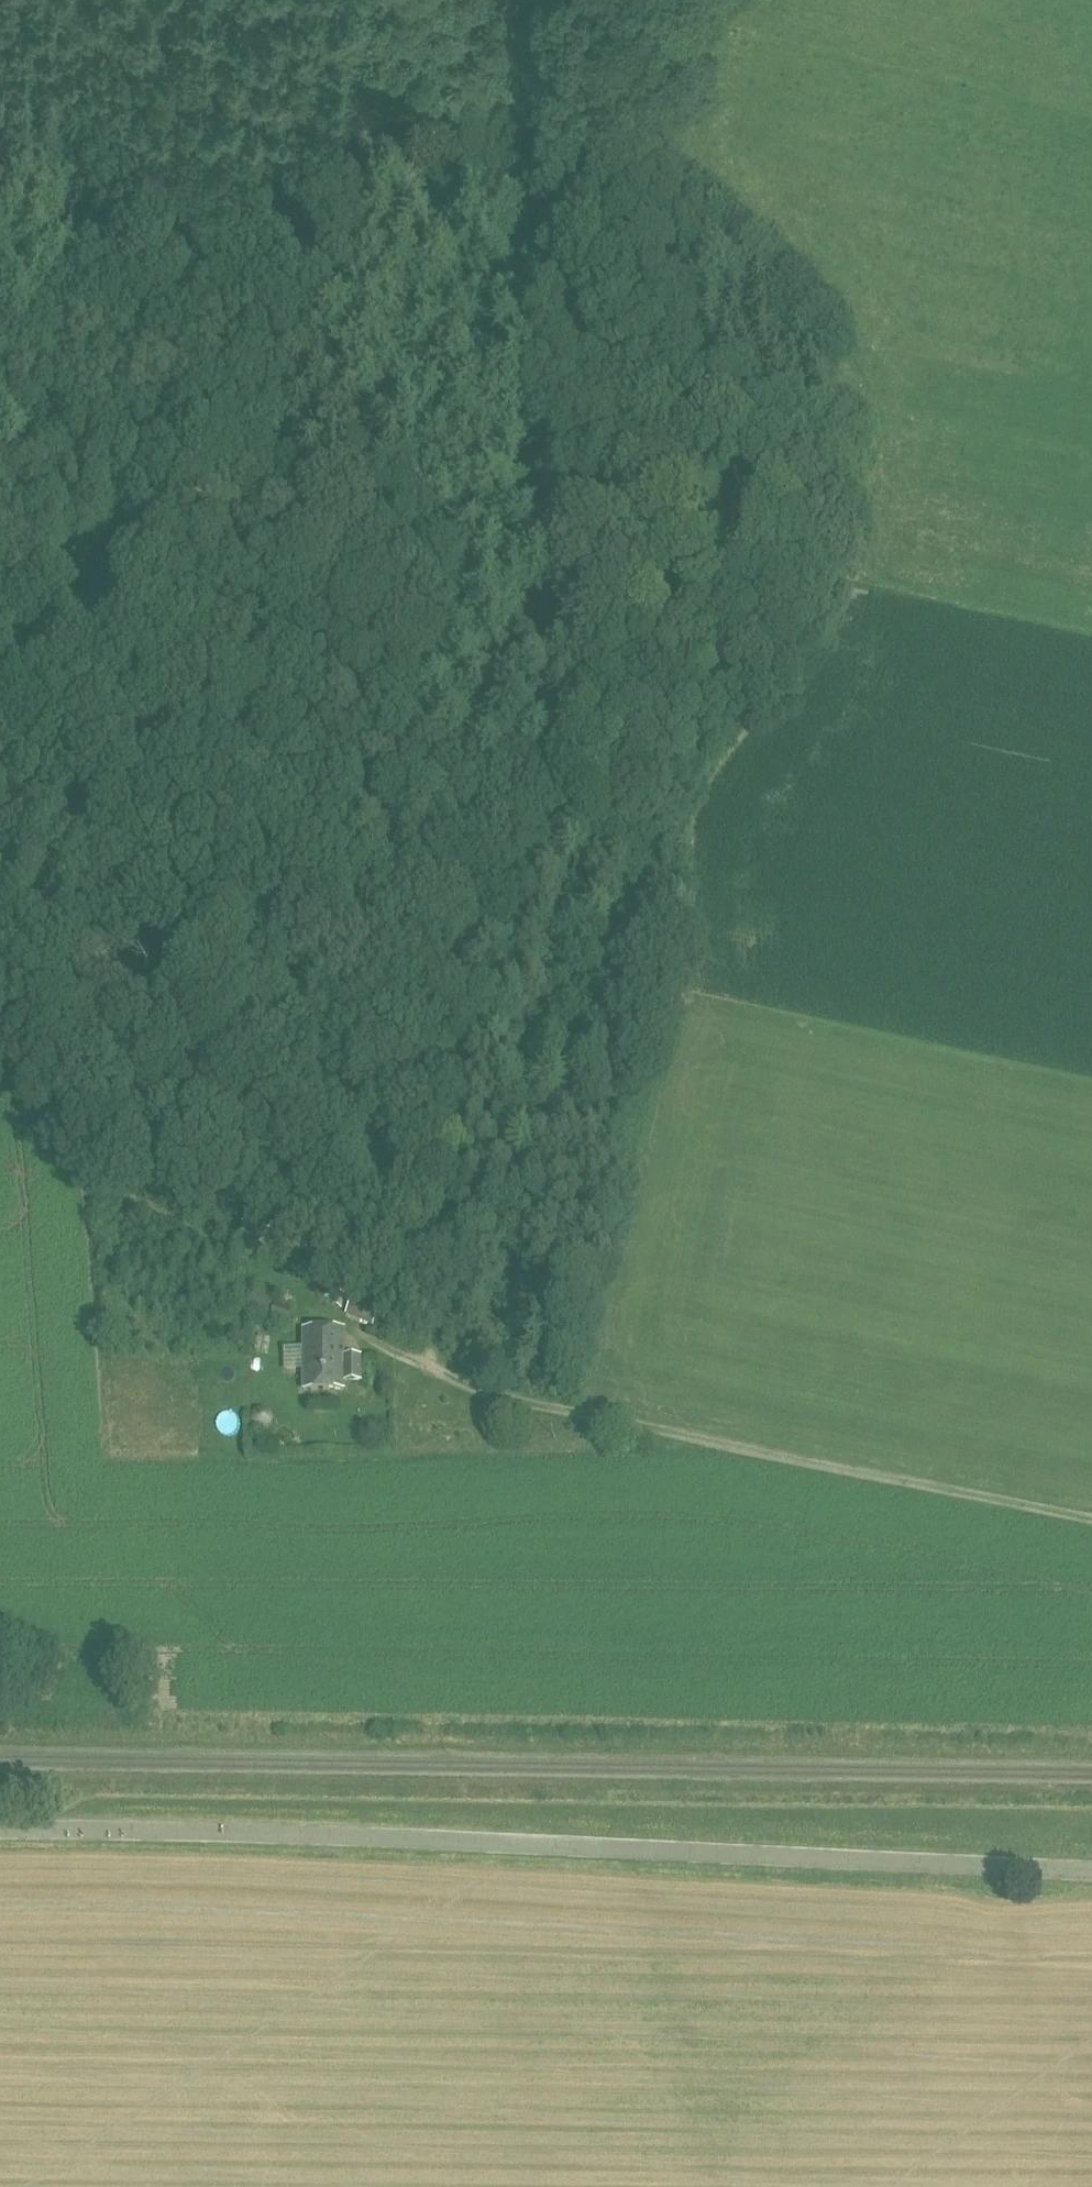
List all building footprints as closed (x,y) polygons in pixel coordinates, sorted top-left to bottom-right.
[(344,1315),(372,1327),(383,1301),(355,1288),(344,1315)] [(348,1297),(339,1292),(333,1304),(342,1308),(348,1297)] [(304,1329),(304,1390),(344,1390),(344,1381),(361,1381),(361,1357),(344,1357),(344,1329),(304,1329)]
